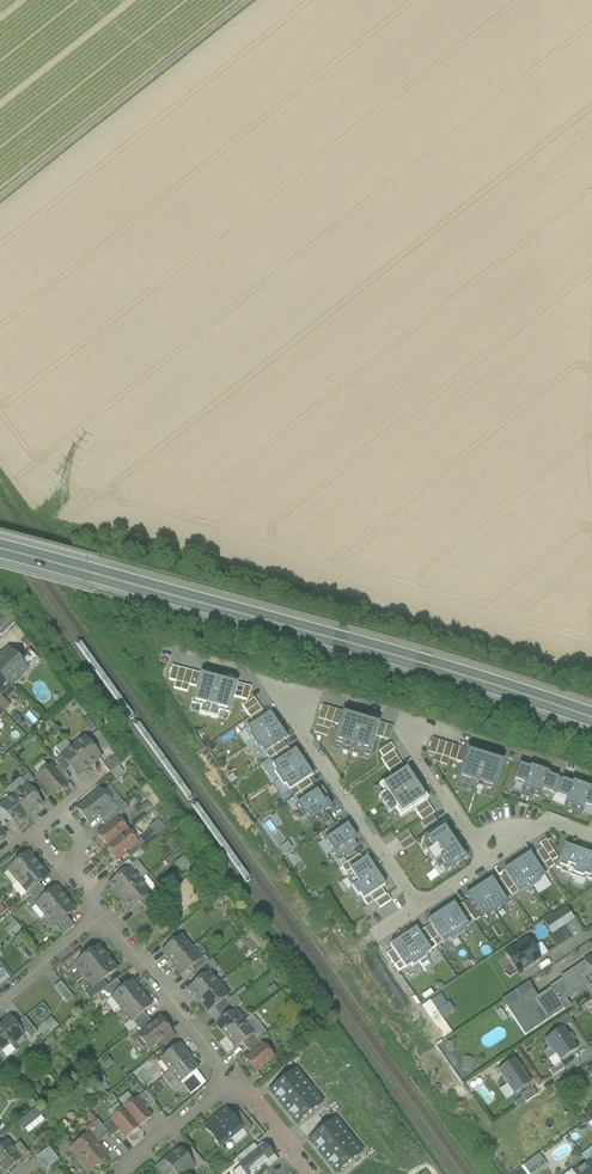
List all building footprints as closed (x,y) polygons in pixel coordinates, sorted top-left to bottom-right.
[(0,627),(0,634),(2,636),(12,626),(7,621),(0,627)] [(9,649),(0,658),(0,674),(10,685),(27,669),(28,668),(19,660),(9,649)] [(39,660),(29,650),(19,660),(28,668),(27,669),(29,671),(39,660)] [(173,665),(169,679),(176,681),(174,688),(187,692),(189,685),(195,686),(199,672),(173,665)] [(238,682),(199,672),(195,686),(191,704),(229,714),(234,695),(238,682)] [(0,674),(0,695),(10,685),(0,674)] [(251,685),(238,682),(234,695),(248,698),(251,685)] [(242,706),(250,719),(262,711),(254,699),(242,706)] [(338,725),(342,712),(322,705),(314,732),(327,737),(332,723),(338,725)] [(245,728),(254,741),(278,725),(270,712),(245,728)] [(338,725),(331,746),(368,758),(376,737),(380,724),(342,712),(338,725)] [(83,720),(90,731),(96,727),(88,716),(83,720)] [(380,723),(380,724),(376,737),(389,741),(393,727),(380,723)] [(287,738),(278,725),(254,741),(263,754),(265,752),(283,741),(287,738)] [(100,758),(84,738),(72,747),(89,767),(100,758)] [(283,741),(265,752),(274,765),(291,753),(283,741)] [(462,766),(466,753),(433,742),(429,755),(435,757),(433,764),(453,771),(456,764),(462,766)] [(89,767),(72,747),(61,757),(70,768),(77,777),(89,767)] [(377,756),(391,778),(404,770),(390,748),(377,756)] [(279,780),(304,763),(295,750),(291,753),(274,765),(272,765),(276,771),(274,773),(279,780)] [(467,753),(456,787),(493,800),(504,766),(467,753)] [(70,768),(61,757),(55,762),(59,766),(64,773),(70,768)] [(114,757),(103,766),(109,773),(120,764),(114,757)] [(312,776),(304,763),(279,780),(283,787),(286,785),(289,790),(290,790),(308,778),(312,776)] [(64,773),(59,766),(53,770),(65,784),(70,780),(64,773)] [(53,770),(50,767),(37,777),(40,781),(52,795),(53,797),(66,786),(53,770)] [(391,778),(377,787),(400,822),(414,813),(427,804),(429,803),(406,768),(404,770),(391,778)] [(542,798),(552,801),(558,786),(548,782),(548,780),(531,774),(530,776),(519,772),(514,788),(524,791),(522,797),(540,803),(542,798)] [(35,785),(27,776),(21,781),(26,786),(35,798),(41,793),(35,786),(35,785)] [(308,778),(290,790),(298,802),(316,790),(308,778)] [(52,795),(40,781),(35,785),(35,786),(41,793),(46,799),(52,795)] [(35,798),(26,786),(13,797),(29,816),(42,806),(35,798)] [(591,816),(591,798),(590,797),(590,795),(573,789),(572,791),(561,787),(556,803),(566,806),(564,812),(582,818),(584,813),(591,816)] [(295,804),(308,822),(330,807),(318,789),(316,790),(298,802),(295,804)] [(100,791),(77,810),(89,823),(112,804),(100,791)] [(29,816),(13,797),(0,807),(9,818),(16,827),(29,816)] [(427,804),(414,813),(430,836),(442,828),(427,804)] [(0,807),(0,806),(0,819),(3,823),(9,818),(0,807)] [(118,809),(101,822),(106,828),(117,819),(123,815),(118,809)] [(159,818),(150,826),(158,835),(167,827),(159,818)] [(106,828),(98,834),(108,847),(127,831),(117,819),(106,828)] [(324,833),(327,838),(345,826),(341,820),(324,833)] [(347,827),(323,843),(333,858),(357,842),(347,827)] [(430,836),(415,845),(438,879),(466,861),(444,827),(442,828),(430,836)] [(152,829),(140,837),(145,844),(156,836),(152,829)] [(408,830),(396,838),(404,850),(416,842),(408,830)] [(137,844),(127,831),(108,847),(118,860),(125,853),(137,844)] [(137,844),(125,853),(130,859),(141,850),(137,844)] [(554,872),(591,884),(591,856),(589,855),(590,852),(578,848),(577,851),(563,846),(554,872)] [(529,853),(502,871),(506,878),(517,894),(520,898),(526,894),(528,896),(542,887),(540,885),(547,880),(544,877),(533,860),(529,853)] [(38,866),(29,854),(19,862),(8,871),(9,871),(18,882),(38,866)] [(0,868),(0,872),(3,876),(9,871),(8,871),(19,862),(15,856),(0,868)] [(538,856),(533,860),(544,877),(550,873),(538,856)] [(128,861),(113,873),(118,878),(130,869),(133,866),(128,861)] [(359,905),(383,889),(365,861),(348,873),(358,887),(351,892),(359,905)] [(18,882),(12,887),(21,898),(27,893),(27,894),(28,893),(39,884),(48,877),(38,866),(18,882)] [(118,878),(109,885),(119,898),(140,881),(130,869),(118,878)] [(506,878),(501,882),(512,898),(517,894),(506,878)] [(491,879),(464,897),(468,903),(479,920),(482,923),(488,919),(490,922),(504,913),(502,910),(509,905),(506,902),(495,885),(491,879)] [(140,881),(119,898),(130,910),(139,903),(150,894),(150,893),(140,881)] [(500,882),(495,885),(506,902),(512,898),(500,882)] [(39,884),(28,893),(32,899),(43,890),(39,884)] [(48,895),(36,905),(37,906),(45,916),(65,900),(56,888),(48,895)] [(150,894),(139,903),(144,908),(160,895),(155,889),(150,893),(150,894)] [(48,895),(43,890),(32,899),(27,903),(32,909),(37,906),(36,905),(48,895)] [(65,900),(45,916),(54,927),(55,927),(66,918),(75,911),(65,900)] [(468,903),(463,907),(474,924),(479,920),(468,903)] [(453,904),(426,922),(430,929),(441,945),(444,949),(450,945),(452,947),(466,938),(464,936),(471,931),(469,928),(457,911),(453,904)] [(462,907),(457,911),(469,928),(474,924),(462,907)] [(556,915),(563,925),(564,925),(573,919),(566,908),(556,915)] [(556,915),(544,922),(552,934),(564,927),(564,926),(564,925),(563,925),(556,915)] [(8,920),(11,923),(5,929),(12,937),(21,928),(11,917),(8,920)] [(66,918),(55,927),(62,936),(73,927),(66,918)] [(573,919),(564,925),(564,926),(564,927),(570,936),(581,930),(573,919)] [(430,929),(425,933),(436,949),(441,945),(430,929)] [(415,930),(388,948),(392,954),(404,971),(406,974),(412,970),(414,973),(428,963),(426,961),(429,959),(433,956),(431,953),(419,936),(415,930)] [(175,932),(163,941),(168,946),(179,937),(175,932)] [(424,933),(419,936),(431,953),(436,949),(424,933)] [(168,946),(162,951),(172,963),(190,948),(181,936),(179,937),(168,946)] [(528,941),(506,955),(517,973),(539,959),(528,941)] [(34,956),(25,945),(20,950),(29,961),(34,956)] [(84,958),(75,965),(75,966),(84,977),(107,958),(98,947),(84,958)] [(190,948),(172,963),(182,975),(191,968),(200,960),(190,948)] [(79,951),(62,965),(68,972),(75,966),(75,965),(84,958),(79,951)] [(392,954),(387,958),(398,974),(404,971),(392,954)] [(583,961),(584,963),(587,967),(590,971),(591,970),(591,955),(583,961)] [(200,960),(191,968),(195,974),(203,967),(209,962),(204,957),(200,960)] [(107,958),(84,977),(93,988),(102,981),(116,970),(107,958)] [(584,963),(560,978),(562,981),(550,989),(563,1010),(568,1006),(565,1001),(572,997),(568,992),(582,983),(577,974),(587,967),(584,963)] [(208,973),(203,967),(195,974),(192,976),(197,982),(208,973)] [(197,982),(188,989),(198,1001),(218,984),(208,972),(208,973),(197,982)] [(107,987),(100,993),(106,1002),(107,1001),(112,997),(123,988),(116,980),(107,987)] [(63,981),(56,986),(66,1002),(73,998),(63,981)] [(102,981),(93,988),(85,994),(91,1001),(100,993),(107,987),(102,981)] [(123,988),(112,997),(107,1001),(107,1004),(114,1013),(117,1013),(122,1010),(141,994),(131,981),(123,988)] [(218,984),(198,1001),(208,1013),(213,1008),(224,999),(228,997),(218,984)] [(550,989),(537,997),(532,989),(505,1007),(524,1036),(563,1010),(550,989)] [(442,992),(422,1006),(445,1037),(453,1032),(443,1018),(454,1010),(442,992)] [(141,994),(122,1010),(132,1022),(143,1013),(151,1006),(141,994)] [(224,999),(213,1008),(218,1014),(229,1005),(224,999)] [(229,1005),(218,1014),(222,1020),(233,1010),(229,1005)] [(244,1022),(234,1010),(233,1010),(222,1020),(216,1025),(226,1037),(244,1022)] [(143,1013),(132,1022),(137,1027),(148,1018),(143,1013)] [(5,1022),(5,1023),(0,1027),(0,1026),(0,1051),(1,1052),(10,1045),(13,1045),(18,1041),(18,1038),(15,1033),(19,1030),(15,1024),(15,1023),(11,1019),(9,1018),(5,1022)] [(37,1033),(25,1018),(18,1024),(30,1038),(37,1033)] [(141,1033),(137,1036),(148,1050),(161,1040),(172,1032),(160,1018),(152,1024),(141,1033)] [(148,1018),(137,1027),(141,1033),(152,1024),(148,1018)] [(244,1022),(226,1037),(236,1049),(242,1044),(253,1035),(254,1034),(244,1022)] [(556,1054),(560,1061),(578,1049),(573,1041),(574,1040),(569,1034),(564,1027),(544,1040),(555,1056),(556,1054)] [(173,1030),(172,1032),(161,1040),(165,1046),(178,1036),(173,1030)] [(253,1035),(242,1044),(246,1049),(258,1040),(253,1035)] [(258,1040),(246,1049),(251,1055),(262,1046),(258,1040)] [(179,1045),(160,1060),(170,1072),(189,1057),(179,1045)] [(251,1055),(245,1060),(256,1073),(274,1058),(263,1045),(262,1046),(251,1055)] [(146,1062),(148,1064),(158,1056),(155,1054),(146,1062)] [(189,1057),(170,1072),(180,1084),(181,1083),(196,1071),(198,1069),(189,1057)] [(499,1069),(515,1094),(532,1082),(516,1058),(499,1069)] [(565,1068),(561,1062),(549,1070),(553,1076),(565,1068)] [(309,1087),(295,1070),(269,1090),(283,1107),(309,1087)] [(196,1071),(181,1083),(191,1095),(196,1091),(191,1085),(201,1077),(196,1071)] [(3,1072),(0,1075),(0,1084),(6,1091),(14,1085),(3,1072)] [(201,1077),(191,1085),(196,1091),(203,1086),(206,1083),(201,1077)] [(322,1103),(309,1087),(283,1107),(297,1124),(322,1103)] [(527,1102),(538,1094),(534,1088),(522,1096),(527,1102)] [(145,1092),(136,1099),(145,1111),(154,1104),(145,1092)] [(136,1099),(123,1109),(139,1128),(151,1118),(145,1111),(136,1099)] [(36,1108),(23,1119),(28,1126),(42,1115),(36,1108)] [(139,1128),(123,1109),(111,1119),(111,1120),(120,1131),(126,1138),(139,1128)] [(226,1111),(205,1128),(220,1146),(241,1129),(240,1127),(233,1118),(226,1111)] [(246,1122),(239,1113),(233,1118),(240,1127),(246,1122)] [(349,1136),(335,1119),(309,1140),(323,1157),(349,1136)] [(102,1127),(97,1120),(85,1129),(89,1135),(90,1134),(97,1144),(109,1135),(102,1127)] [(120,1131),(111,1120),(102,1127),(109,1135),(111,1138),(120,1131)] [(246,1122),(240,1127),(241,1129),(245,1134),(252,1128),(246,1122)] [(582,1135),(591,1128),(586,1122),(577,1129),(582,1135)] [(97,1144),(90,1134),(89,1135),(74,1147),(83,1159),(81,1160),(90,1171),(95,1167),(99,1167),(104,1163),(104,1160),(108,1157),(97,1144)] [(349,1136),(323,1157),(336,1173),(362,1153),(349,1136)] [(0,1166),(6,1173),(21,1160),(28,1154),(19,1143),(12,1149),(6,1142),(0,1147),(0,1166)] [(242,1164),(259,1150),(254,1144),(237,1158),(242,1164)] [(240,1165),(247,1173),(251,1173),(263,1164),(268,1169),(278,1162),(264,1145),(259,1150),(242,1164),(240,1165)] [(49,1148),(36,1158),(46,1170),(58,1160),(49,1148)] [(180,1148),(165,1161),(175,1173),(186,1173),(194,1167),(195,1167),(184,1154),(180,1148)] [(204,1164),(191,1148),(184,1154),(195,1167),(194,1167),(196,1170),(204,1164)] [(548,1165),(540,1153),(522,1166),(528,1173),(536,1173),(548,1165)] [(587,1163),(574,1173),(591,1173),(591,1169),(587,1163)]
